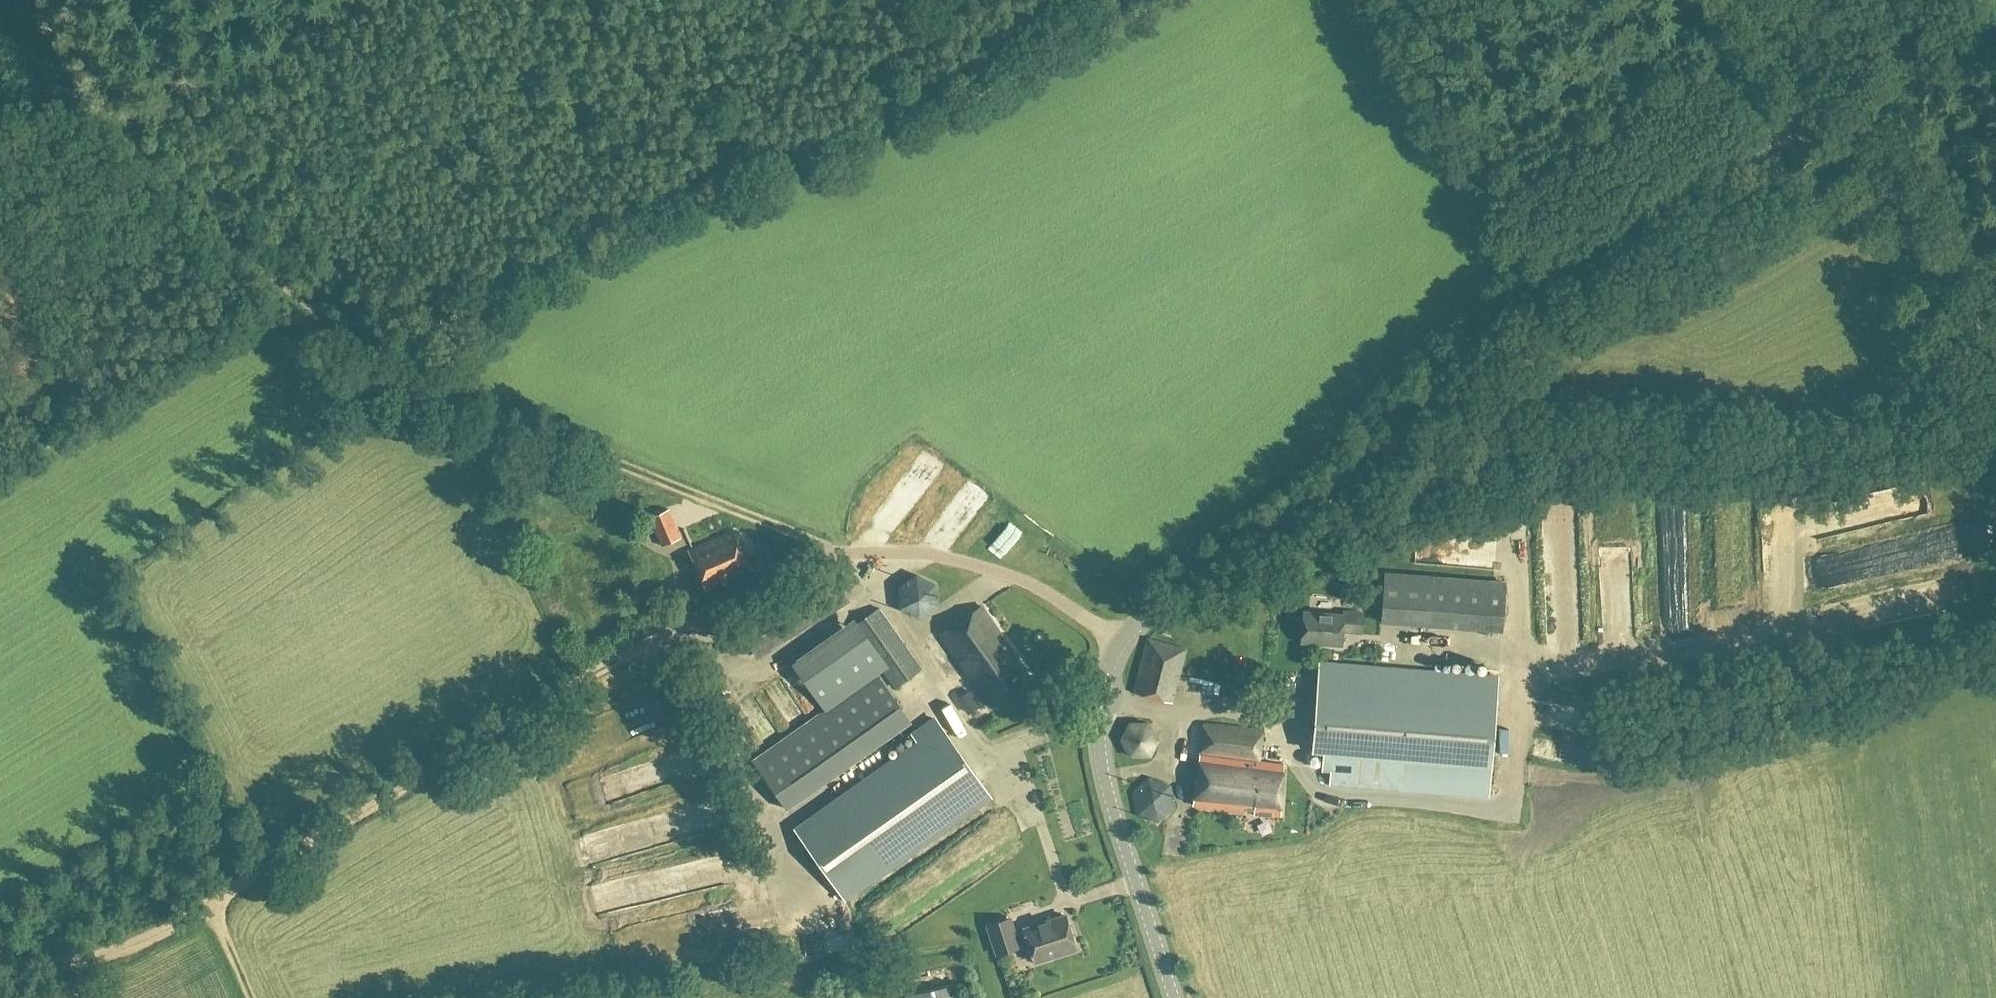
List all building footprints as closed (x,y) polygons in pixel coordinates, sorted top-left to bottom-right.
[(662,541),(682,533),(671,506),(650,516),(662,541)] [(735,530),(690,550),(707,588),(752,568),(735,530)] [(1507,583),(1386,574),(1382,622),(1603,638),(1609,550),(1510,543),(1507,583)] [(899,585),(900,608),(921,618),(939,606),(937,584),(916,572),(899,585)] [(697,597),(686,604),(695,617),(705,610),(697,597)] [(982,605),(942,632),(991,705),(1032,677),(982,605)] [(881,606),(854,625),(896,684),(923,666),(881,606)] [(1364,612),(1344,610),(1344,614),(1305,610),(1302,642),(1343,645),(1344,631),(1363,633),(1364,612)] [(1188,646),(1149,636),(1135,691),(1174,701),(1188,646)] [(1490,795),(1492,763),(1499,677),(1321,663),(1314,748),(1324,749),(1322,768),(1332,768),(1331,782),(1490,795)] [(879,672),(755,760),(788,807),(912,719),(879,672)] [(970,689),(957,698),(968,714),(982,704),(970,689)] [(916,720),(928,737),(796,831),(843,896),(989,792),(942,727),(940,729),(928,712),(916,720)] [(1152,757),(1161,739),(1150,721),(1129,720),(1120,739),(1130,757),(1152,757)] [(1264,730),(1204,722),(1194,803),(1255,811),(1254,814),(1282,815),(1284,762),(1260,759),(1264,730)] [(1160,822),(1177,807),(1171,784),(1148,777),(1132,792),(1137,815),(1160,822)] [(948,870),(962,860),(948,840),(933,851),(948,870)] [(989,924),(998,952),(1020,945),(1018,940),(1028,937),(1035,960),(1077,947),(1067,914),(1024,927),(1025,929),(1016,932),(1011,917),(989,924)] [(908,997),(962,997),(959,983),(907,994),(908,997)]
